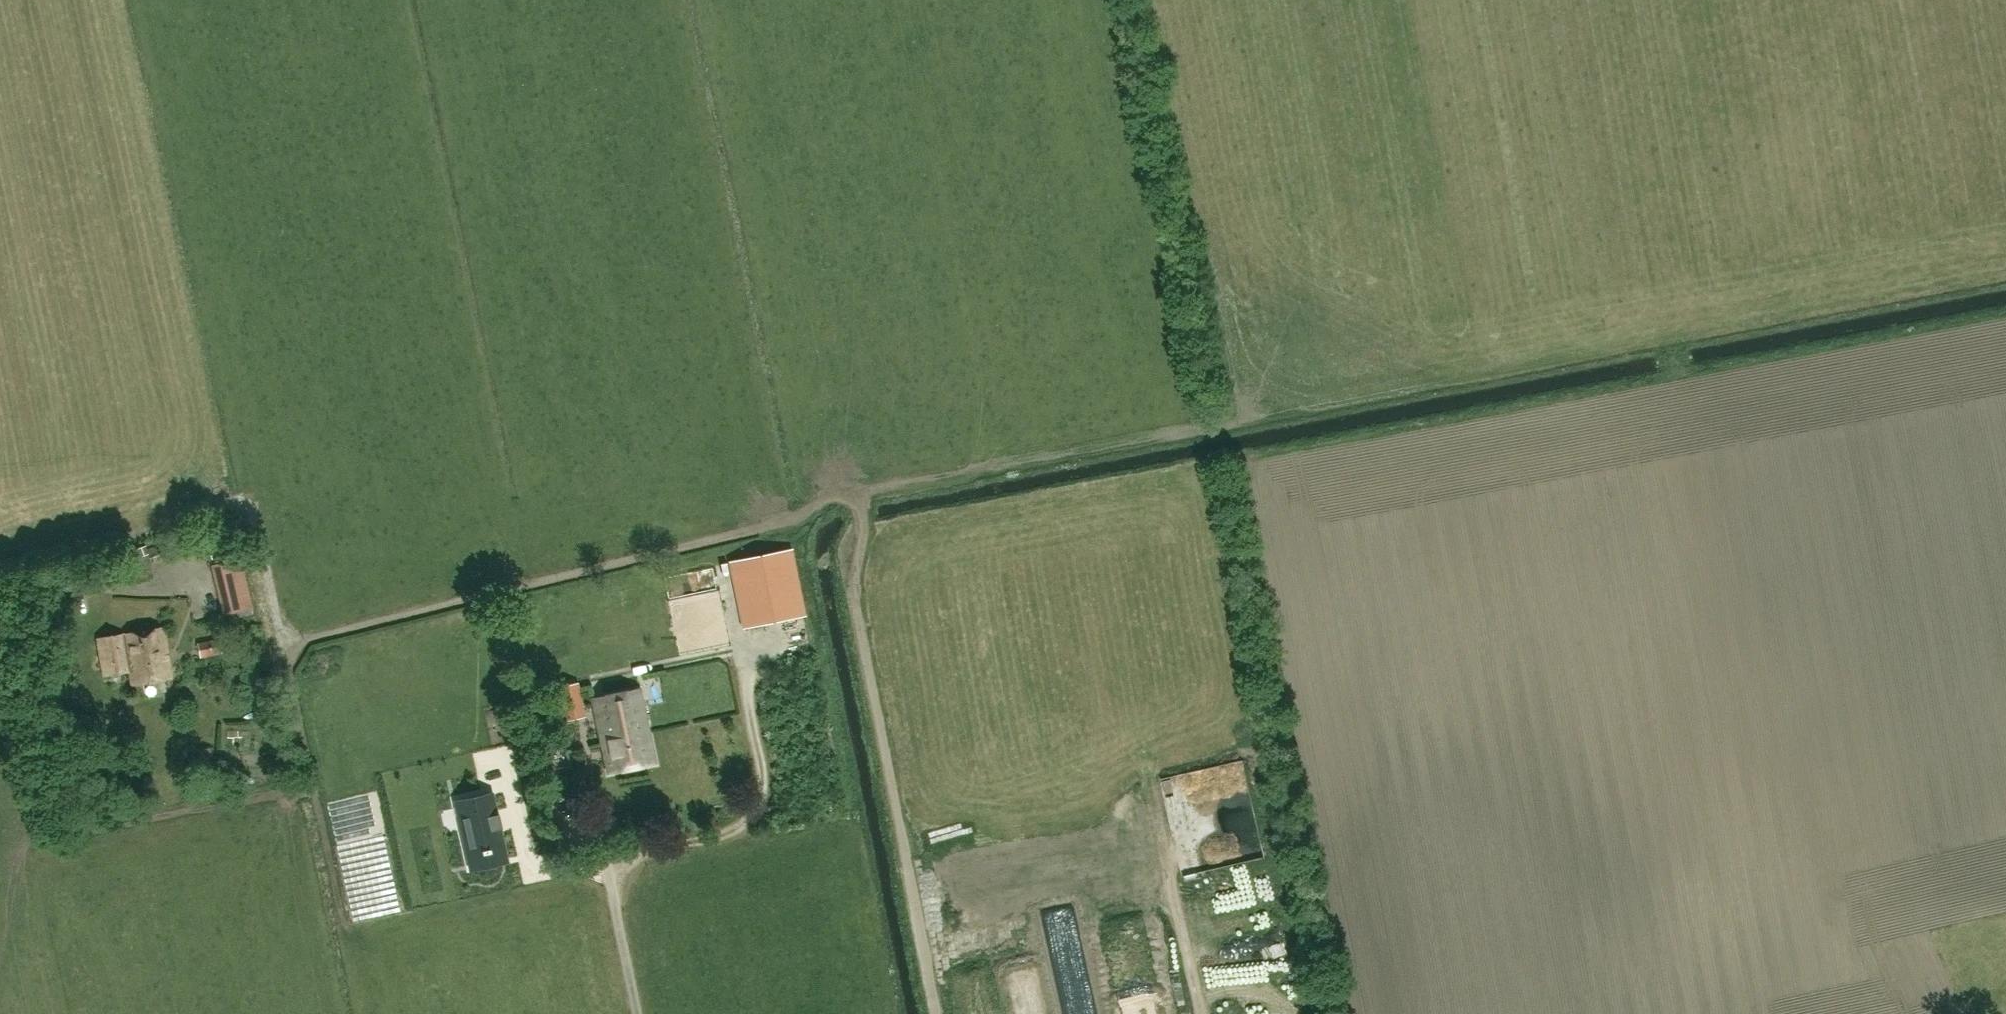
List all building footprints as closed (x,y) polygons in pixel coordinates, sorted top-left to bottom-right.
[(803,615),(790,550),(729,563),(742,628),(803,615)] [(708,634),(728,629),(724,613),(704,618),(708,634)] [(98,638),(105,675),(129,671),(132,685),(171,678),(163,627),(98,638)] [(218,638),(198,642),(201,657),(221,653),(218,638)] [(581,715),(576,687),(559,691),(564,719),(581,715)] [(608,773),(655,763),(639,689),(592,699),(608,773)] [(489,850),(503,847),(499,829),(502,828),(502,826),(499,827),(496,816),(499,815),(499,814),(496,814),(491,795),(456,803),(468,855),(481,852),(482,854),(490,852),(489,850)] [(1240,887),(1276,879),(1271,857),(1235,864),(1240,887)]
